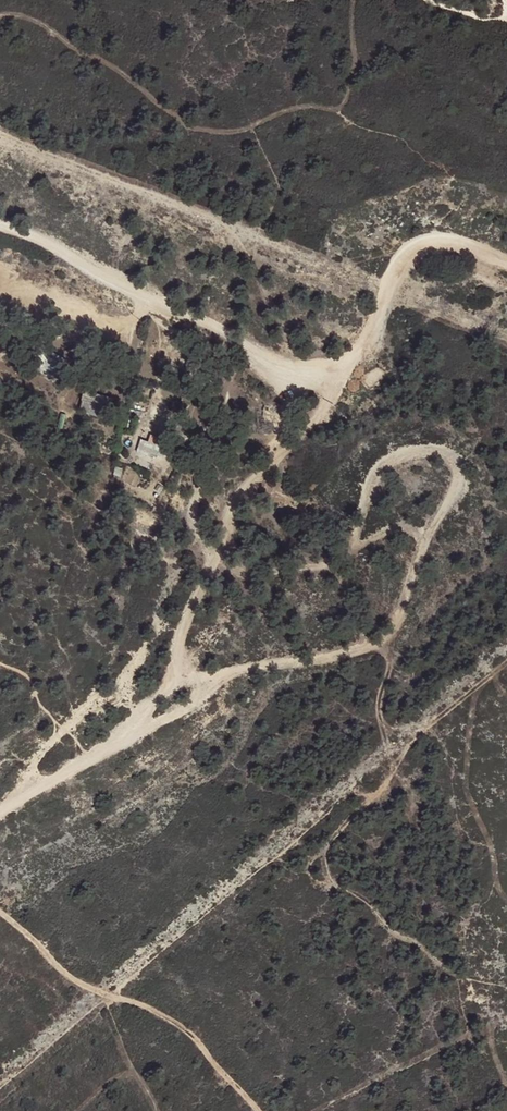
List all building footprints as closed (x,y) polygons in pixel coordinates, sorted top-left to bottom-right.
[(109,415),(113,394),(84,390),(81,411),(109,415)]
